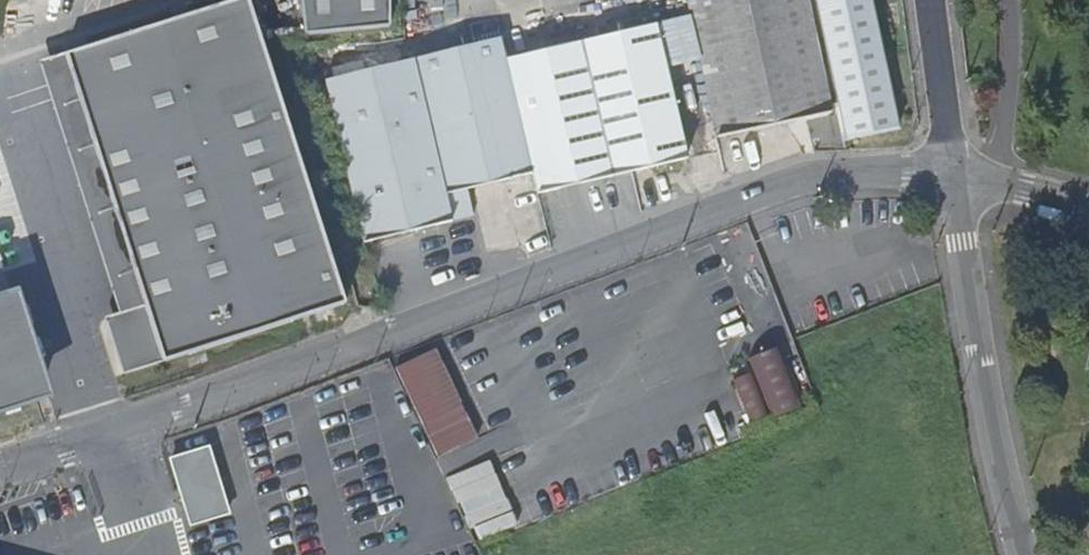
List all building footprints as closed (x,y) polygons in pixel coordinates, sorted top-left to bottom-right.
[(145,313),(113,323),(125,363),(284,314),(286,322),(343,305),(250,0),(235,0),(65,52),(145,313)] [(304,34),(388,23),(388,0),(300,0),(304,34)] [(690,1),(717,136),(831,115),(807,0),(696,0),(690,1)] [(533,173),(538,192),(683,159),(655,28),(506,61),(533,173)] [(506,61),(501,38),(484,42),(483,35),(474,36),(476,45),(324,81),(360,244),(471,216),(466,188),(533,173),(506,61)] [(145,313),(65,52),(39,60),(116,312),(102,317),(119,374),(286,322),(284,314),(125,363),(113,323),(145,313)] [(760,240),(727,249),(753,336),(785,326),(760,240)] [(48,399),(15,294),(0,299),(0,414),(48,399)] [(802,406),(777,346),(750,358),(775,417),(802,406)] [(491,449),(443,348),(399,368),(446,470),(491,449)] [(770,416),(752,371),(732,380),(750,425),(770,416)] [(451,474),(476,539),(519,523),(493,458),(451,474)]
